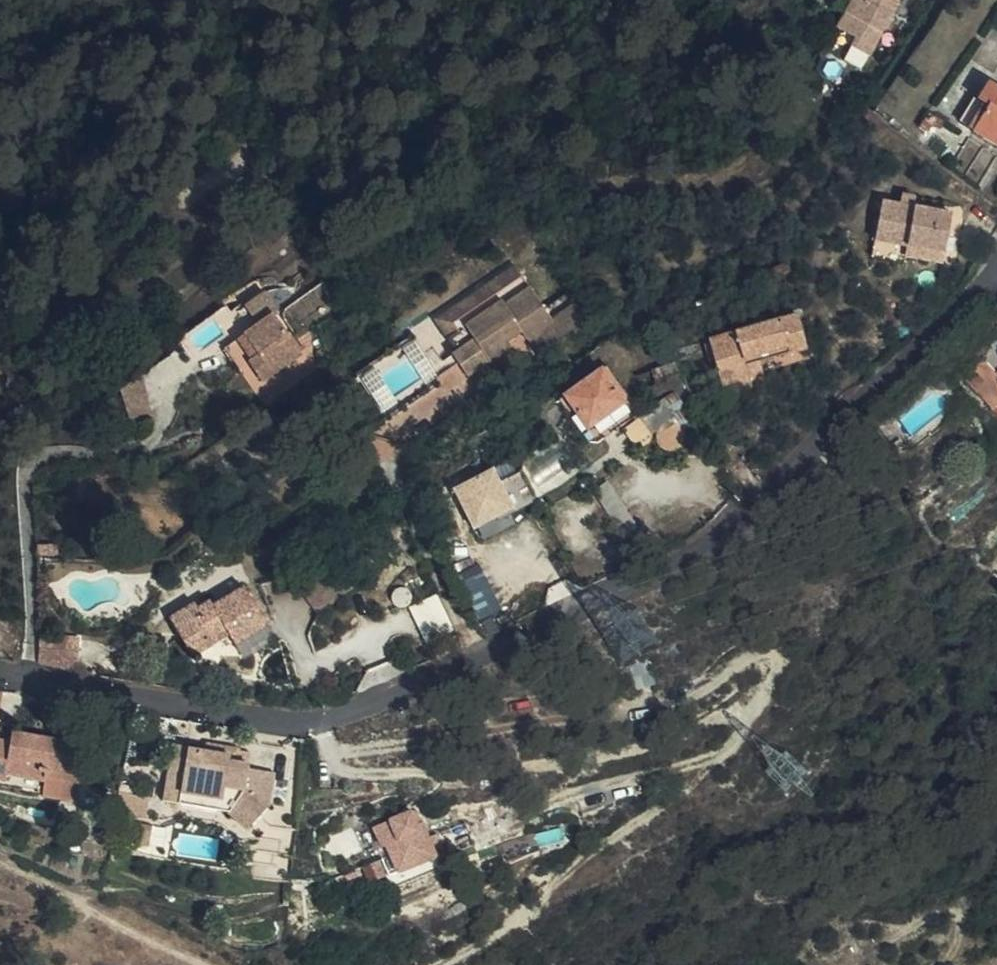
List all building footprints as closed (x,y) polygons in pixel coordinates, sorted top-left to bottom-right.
[(853,0),(836,0),(835,2),(849,8),(853,0)] [(899,0),(898,0),(853,0),(849,8),(840,25),(855,34),(851,42),(871,52),(899,0)] [(836,34),(851,42),(855,34),(840,25),(836,34)] [(996,143),(996,85),(990,81),(980,97),(985,100),(969,126),(996,143)] [(906,240),(948,247),(955,211),(883,199),(877,235),(906,240)] [(946,261),(948,247),(906,240),(904,255),(946,261)] [(447,317),(513,272),(504,260),(428,317),(442,338),(455,328),(447,317)] [(246,275),(236,262),(220,273),(231,287),(246,275)] [(522,332),(538,355),(586,321),(575,299),(549,316),(513,272),(447,317),(455,328),(442,338),(450,348),(469,337),(484,357),(487,361),(513,344),(510,340),(522,332)] [(760,396),(756,383),(747,386),(744,371),(807,352),(795,310),(704,336),(725,405),(760,396)] [(303,352),(271,312),(222,351),(238,372),(250,363),(268,382),(303,352)] [(462,373),(484,357),(469,337),(450,348),(446,350),(462,373)] [(747,386),(756,383),(811,367),(807,352),(744,371),(747,386)] [(978,396),(982,391),(994,405),(990,409),(996,416),(996,370),(994,373),(984,362),(964,380),(978,396)] [(629,406),(604,371),(567,395),(594,434),(629,406)] [(982,391),(978,396),(990,409),(994,405),(982,391)] [(671,421),(655,399),(636,413),(651,436),(671,421)] [(512,457),(496,465),(503,479),(519,471),(512,457)] [(494,466),(453,487),(476,530),(536,499),(521,471),(502,480),(494,466)] [(60,544),(40,544),(40,552),(61,552),(60,544)] [(463,576),(482,616),(501,607),(481,567),(463,576)] [(200,615),(193,601),(171,614),(193,653),(223,634),(227,640),(240,632),(243,636),(265,623),(242,583),(224,593),(227,600),(200,615)] [(80,783),(88,739),(66,736),(65,740),(14,731),(12,740),(0,737),(0,778),(6,779),(7,771),(26,774),(27,768),(46,772),(44,777),(80,783)] [(181,769),(178,789),(219,795),(217,807),(228,808),(245,827),(267,806),(273,770),(246,766),(247,761),(228,758),(229,753),(171,744),(167,767),(181,769)] [(26,774),(44,777),(46,772),(27,768),(26,774)] [(77,802),(80,783),(44,777),(41,795),(77,802)] [(219,795),(178,789),(176,801),(217,807),(219,795)] [(379,846),(384,844),(396,870),(433,854),(419,820),(413,822),(408,809),(371,825),(379,846)]
